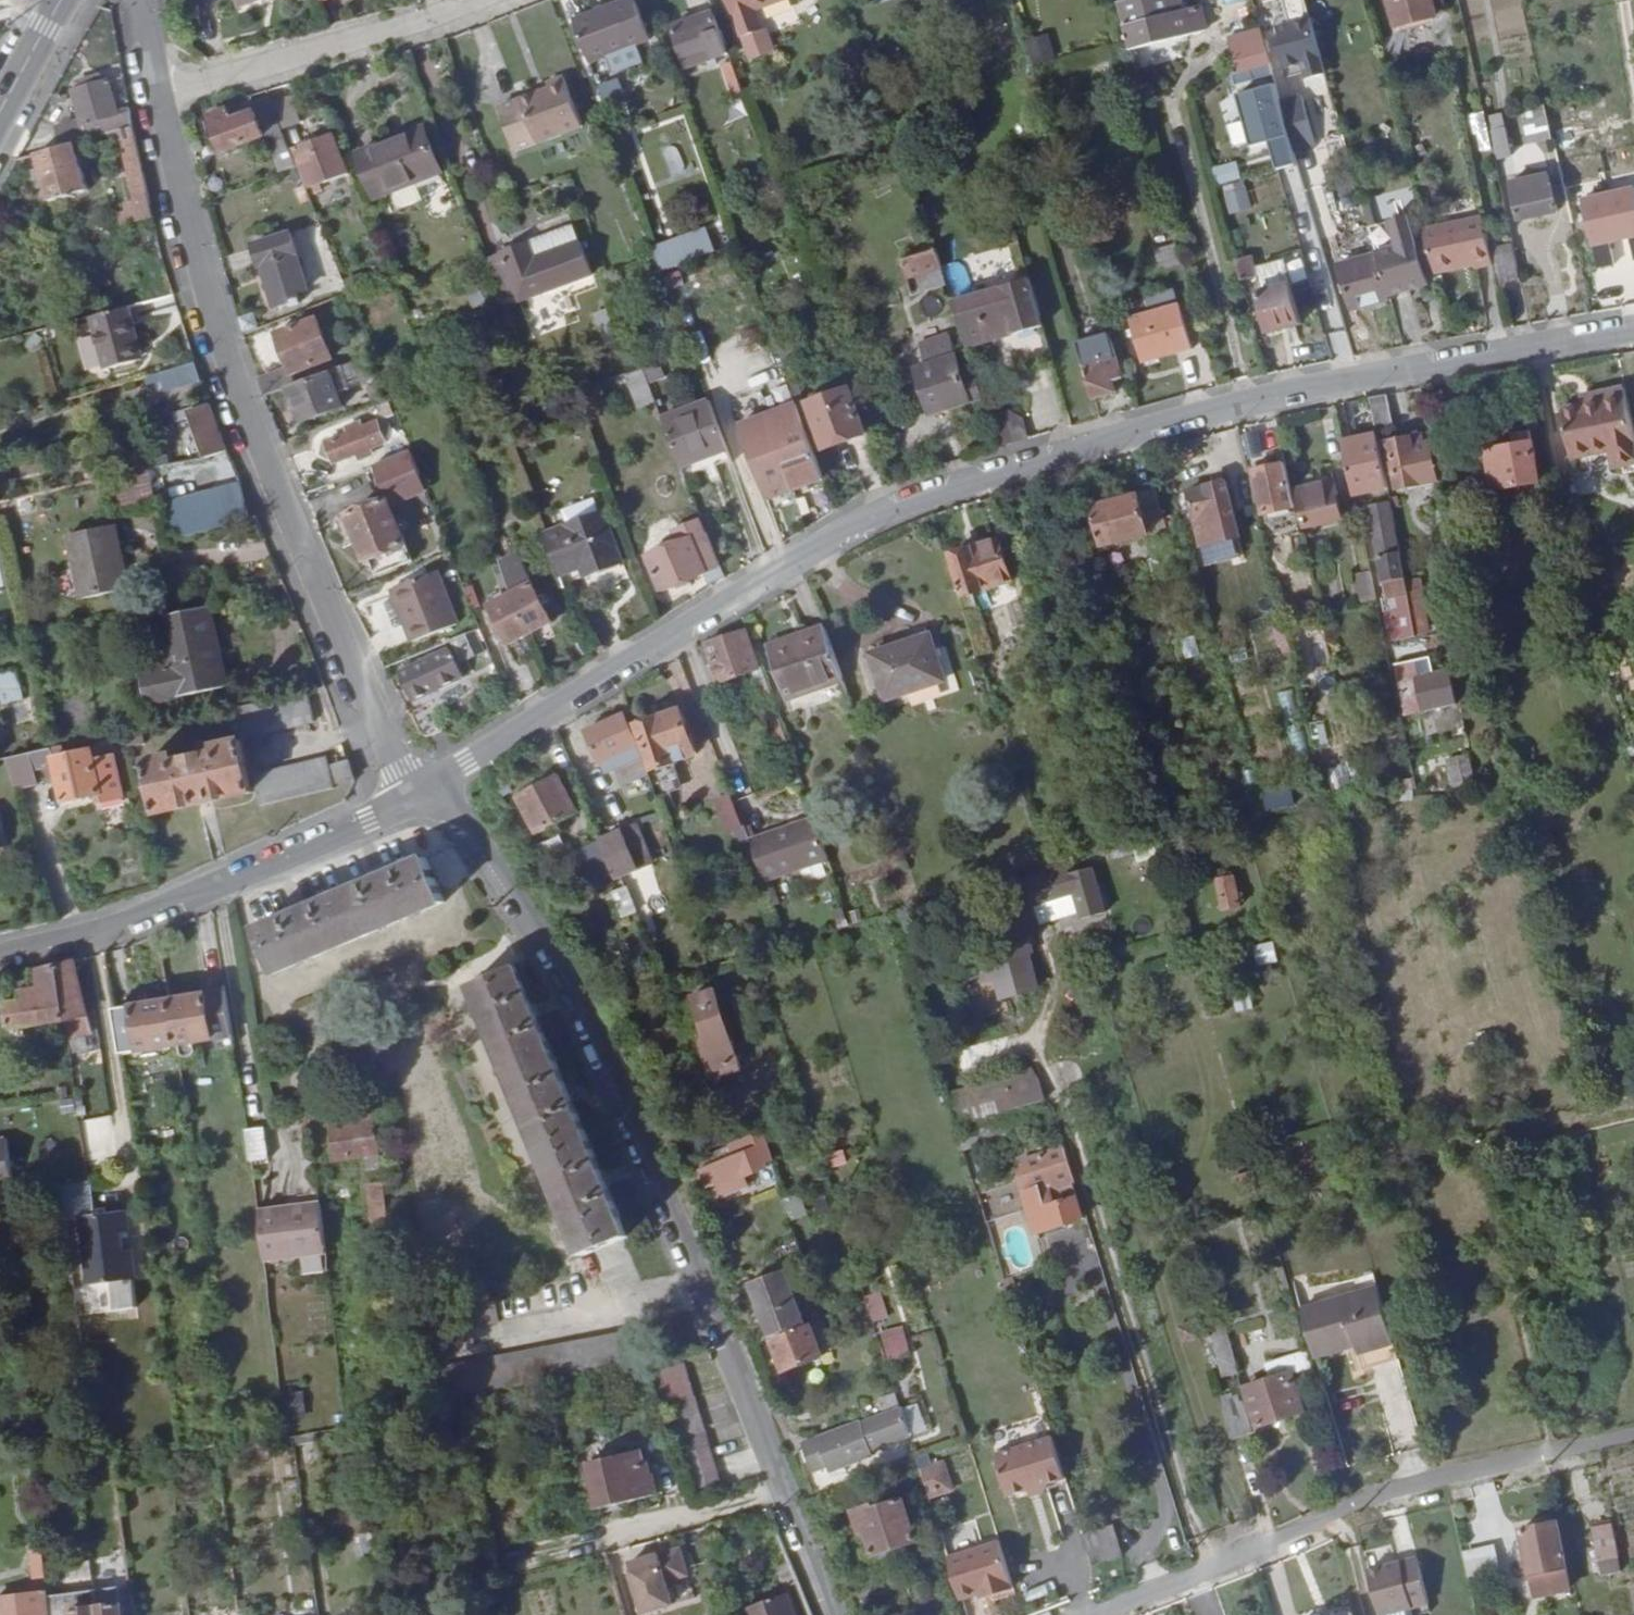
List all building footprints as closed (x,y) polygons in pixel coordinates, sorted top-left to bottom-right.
[(636,0),(624,0),(573,19),(589,61),(612,52),(641,40),(650,37),(636,0)] [(758,10),(785,0),(730,0),(736,18),(740,16),(747,36),(765,30),(758,10)] [(1181,15),(1177,0),(1129,0),(1121,2),(1129,30),(1181,15)] [(1439,20),(1438,17),(1448,15),(1444,0),(1419,0),(1393,7),(1399,30),(1439,20)] [(1196,11),(1181,15),(1129,30),(1135,51),(1201,32),(1196,11)] [(732,51),(718,13),(696,20),(695,16),(676,23),(691,65),(732,51)] [(1281,36),(1284,47),(1298,44),(1296,38),(1300,37),(1298,32),(1281,36)] [(1030,59),(1052,56),(1049,34),(1027,38),(1030,59)] [(1234,44),(1243,78),(1273,70),(1263,35),(1234,44)] [(641,40),(612,52),(619,69),(648,58),(641,40)] [(1303,42),(1298,44),(1284,47),(1287,60),(1283,61),(1287,76),(1311,69),(1303,42)] [(1293,149),(1314,143),(1299,91),(1278,97),(1272,75),(1232,86),(1247,141),(1265,136),(1272,164),(1295,158),(1293,149)] [(564,77),(548,83),(550,88),(501,107),(519,152),(583,126),(564,77)] [(133,126),(130,110),(118,114),(109,80),(75,90),(84,119),(57,126),(63,145),(74,142),(117,130),(133,126)] [(280,127),(267,96),(256,100),(269,131),(280,127)] [(224,152),(266,136),(253,102),(210,117),(224,152)] [(1482,110),(1468,113),(1475,151),(1490,148),(1482,110)] [(1555,139),(1548,111),(1537,114),(1544,141),(1555,139)] [(1504,132),(1502,121),(1489,124),(1491,135),(1495,133),(1500,156),(1512,154),(1508,131),(1504,132)] [(420,125),(355,151),(372,195),(439,170),(420,125)] [(133,126),(117,130),(131,194),(123,196),(127,217),(151,212),(133,126)] [(354,188),(329,127),(292,142),(308,180),(337,170),(346,191),(354,188)] [(88,189),(74,142),(63,145),(38,152),(51,198),(88,189)] [(1585,159),(1565,163),(1570,189),(1579,187),(1583,209),(1617,202),(1612,177),(1618,176),(1616,165),(1596,168),(1595,163),(1586,165),(1585,159)] [(1214,184),(1239,179),(1235,160),(1210,165),(1214,184)] [(1558,207),(1570,204),(1563,176),(1529,184),(1532,198),(1519,200),(1524,222),(1560,214),(1558,207)] [(1220,184),(1226,213),(1248,209),(1243,180),(1220,184)] [(1483,217),(1426,232),(1438,277),(1478,266),(1478,269),(1495,265),(1483,217)] [(1369,228),(1377,255),(1389,297),(1429,286),(1418,243),(1398,249),(1391,223),(1369,228)] [(294,239),(260,248),(276,310),(311,301),(294,239)] [(689,239),(650,254),(652,258),(657,272),(696,259),(689,239)] [(519,246),(538,296),(591,276),(578,242),(535,257),(529,243),(519,246)] [(1523,277),(1516,243),(1498,247),(1505,281),(1523,277)] [(519,246),(501,253),(519,303),(538,296),(519,246)] [(949,283),(938,249),(905,259),(915,292),(949,283)] [(519,303),(501,253),(485,258),(502,304),(504,309),(519,303)] [(1305,253),(1287,257),(1295,287),(1296,294),(1314,289),(1305,253)] [(1389,297),(1377,255),(1343,264),(1355,310),(1389,301),(1389,297)] [(1260,264),(1267,295),(1295,287),(1287,257),(1260,264)] [(1238,262),(1244,282),(1261,278),(1256,258),(1238,262)] [(1029,273),(953,295),(968,344),(1015,331),(1018,317),(1040,311),(1029,273)] [(1295,287),(1267,295),(1263,295),(1273,332),(1304,324),(1296,294),(1295,287)] [(1194,344),(1183,305),(1135,319),(1146,359),(1194,346),(1194,344)] [(107,368),(138,360),(134,347),(140,345),(129,307),(92,317),(107,368)] [(1043,323),(1040,311),(1018,317),(1015,331),(1043,323)] [(241,336),(247,351),(276,340),(289,374),(329,358),(314,319),(280,332),(276,322),(241,336)] [(1091,343),(1078,347),(1093,398),(1115,391),(1112,379),(1122,376),(1111,337),(1105,339),(1102,326),(1087,330),(1091,343)] [(1345,329),(1329,332),(1335,360),(1351,356),(1345,329)] [(912,353),(918,369),(956,357),(951,340),(912,353)] [(144,359),(140,345),(134,347),(138,360),(144,359)] [(783,354),(800,403),(809,427),(814,425),(792,361),(807,356),(804,347),(783,354)] [(956,357),(918,369),(932,412),(983,396),(975,369),(962,373),(956,357)] [(191,363),(161,372),(165,385),(196,377),(191,363)] [(261,389),(281,388),(281,371),(261,371),(261,389)] [(634,409),(652,402),(641,371),(623,378),(634,409)] [(328,372),(286,388),(296,414),(339,398),(328,372)] [(1565,424),(1572,458),(1612,449),(1615,468),(1633,464),(1633,435),(1625,389),(1604,393),(1604,396),(1605,399),(1608,415),(1565,424)] [(852,390),(812,404),(828,449),(867,435),(852,390)] [(1369,397),(1376,430),(1394,426),(1387,394),(1369,397)] [(706,399),(663,416),(681,465),(725,449),(706,399)] [(1605,399),(1562,408),(1565,424),(1608,415),(1605,399)] [(827,477),(809,427),(800,403),(743,422),(768,497),(827,477)] [(206,406),(185,412),(204,455),(226,450),(206,406)] [(989,414),(999,446),(1027,438),(1021,418),(1007,408),(989,414)] [(368,448),(366,444),(381,438),(373,417),(359,423),(356,418),(343,422),(345,428),(322,437),(330,457),(352,448),(354,453),(368,448)] [(1532,419),(1505,424),(1506,434),(1490,437),(1500,488),(1544,479),(1532,419)] [(1388,487),(1376,433),(1341,441),(1353,495),(1388,487)] [(1428,442),(1420,444),(1418,437),(1392,442),(1400,488),(1427,483),(1425,474),(1433,472),(1428,442)] [(681,465),(686,476),(730,460),(725,449),(681,465)] [(410,451),(374,466),(387,502),(349,518),(348,516),(333,522),(330,526),(329,532),(333,540),(337,543),(342,544),(357,537),(366,561),(371,559),(378,574),(410,561),(389,504),(426,490),(410,451)] [(1267,512),(1299,505),(1288,462),(1256,469),(1267,512)] [(152,500),(144,468),(108,476),(117,508),(152,500)] [(1233,527),(1222,474),(1191,481),(1203,533),(1233,527)] [(1332,484),(1300,492),(1307,522),(1339,514),(1332,484)] [(163,504),(170,537),(245,519),(237,486),(163,504)] [(1145,488),(1099,502),(1110,537),(1155,523),(1145,488)] [(562,508),(567,524),(598,513),(592,497),(562,508)] [(1404,565),(1400,548),(1398,549),(1387,501),(1368,504),(1387,594),(1398,593),(1401,607),(1388,609),(1395,641),(1418,636),(1409,593),(1404,565)] [(602,511),(598,513),(567,524),(543,534),(558,574),(582,565),(585,574),(622,561),(602,511)] [(81,598),(125,586),(113,537),(117,536),(113,520),(65,532),(81,598)] [(720,566),(705,527),(691,533),(693,539),(681,543),(679,536),(668,540),(670,547),(651,554),(664,588),(720,566)] [(978,553),(1003,545),(1001,537),(976,545),(978,553)] [(1014,578),(1003,545),(978,553),(976,545),(956,552),(970,592),(1014,578)] [(1404,565),(1409,593),(1425,589),(1420,562),(1404,565)] [(562,583),(585,574),(582,565),(558,574),(562,583)] [(393,587),(414,641),(457,624),(436,570),(393,587)] [(1368,572),(1358,574),(1364,597),(1373,595),(1368,572)] [(530,582),(510,592),(531,631),(551,620),(530,582)] [(531,631),(510,592),(490,603),(510,642),(531,631)] [(145,696),(225,679),(208,604),(159,615),(170,663),(139,671),(145,696)] [(1130,608),(1116,613),(1120,624),(1133,619),(1130,608)] [(462,661),(486,652),(475,627),(452,636),(462,661)] [(784,700),(844,679),(827,628),(768,648),(784,700)] [(773,742),(785,738),(760,665),(757,666),(744,631),(708,644),(709,647),(702,650),(708,669),(715,666),(720,680),(747,670),(763,715),(773,742)] [(932,634),(872,655),(887,700),(947,679),(932,634)] [(449,647),(401,667),(412,696),(428,690),(433,703),(410,713),(422,732),(429,735),(444,728),(435,708),(469,694),(449,647)] [(1407,711),(1455,701),(1445,653),(1426,657),(1427,663),(1412,666),(1414,676),(1401,679),(1407,711)] [(20,697),(10,671),(0,675),(0,704),(20,697)] [(1291,753),(1307,749),(1291,688),(1275,692),(1291,753)] [(312,720),(305,689),(264,698),(250,701),(235,705),(241,734),(256,731),(271,728),(284,725),(298,723),(312,720)] [(681,709),(638,725),(653,767),(695,751),(681,709)] [(1466,726),(1462,710),(1450,712),(1452,729),(1466,726)] [(623,714),(587,730),(601,760),(636,745),(623,714)] [(146,741),(143,726),(125,729),(129,744),(146,741)] [(175,758),(174,752),(147,757),(157,809),(252,791),(241,738),(217,742),(218,749),(175,758)] [(48,747),(13,755),(16,770),(16,769),(20,787),(40,783),(37,765),(46,763),(49,779),(60,776),(65,797),(98,791),(100,800),(124,795),(116,753),(95,758),(93,747),(67,754),(65,743),(48,747)] [(1443,756),(1447,786),(1471,783),(1468,753),(1443,756)] [(332,789),(325,758),(253,774),(259,804),(332,789)] [(332,765),(338,785),(354,780),(354,779),(348,759),(332,765)] [(543,780),(517,796),(533,823),(527,826),(532,834),(548,825),(551,830),(567,821),(564,816),(578,809),(555,768),(541,776),(543,780)] [(643,789),(653,785),(648,769),(637,773),(643,789)] [(1265,807),(1290,806),(1289,784),(1264,785),(1265,807)] [(731,825),(741,821),(735,807),(725,811),(731,825)] [(811,813),(747,837),(763,877),(825,854),(811,813)] [(9,855),(2,821),(0,822),(0,857),(9,855)] [(605,837),(622,875),(627,873),(641,867),(625,829),(605,837)] [(610,881),(622,875),(605,837),(587,845),(597,867),(602,865),(610,881)] [(274,974),(443,903),(425,861),(256,931),(274,974)] [(1092,861),(1070,868),(1076,889),(1081,908),(1083,914),(1105,907),(1092,861)] [(1070,868),(1031,880),(1037,901),(1076,889),(1070,868)] [(1239,873),(1221,878),(1229,910),(1247,905),(1239,873)] [(1030,933),(1045,928),(1043,920),(1037,901),(1031,880),(1022,883),(1028,903),(1016,906),(1020,920),(1000,926),(1005,941),(981,948),(990,980),(999,978),(1004,993),(1038,982),(1028,948),(1033,947),(1030,933)] [(1037,901),(1043,920),(1081,908),(1076,889),(1037,901)] [(1273,941),(1252,943),(1254,963),(1275,961),(1273,941)] [(73,959),(56,962),(64,1016),(67,1035),(84,1033),(73,959)] [(56,962),(37,966),(40,986),(22,990),(23,1000),(8,1003),(11,1027),(64,1016),(56,962)] [(583,1249),(627,1232),(514,967),(470,986),(583,1249)] [(713,1064),(742,1055),(719,982),(697,989),(708,1021),(700,1024),(713,1064)] [(224,989),(169,1000),(178,1048),(182,1047),(183,1057),(233,1047),(224,989)] [(146,1054),(178,1048),(169,1000),(117,1011),(123,1045),(139,1043),(141,1055),(146,1054)] [(123,1045),(127,1067),(147,1063),(146,1054),(141,1055),(139,1043),(123,1045)] [(147,1063),(179,1057),(178,1048),(146,1054),(147,1063)] [(715,1071),(744,1062),(742,1055),(713,1064),(715,1071)] [(76,1095),(72,1067),(64,1067),(66,1080),(62,1082),(64,1096),(76,1095)] [(1035,1069),(1001,1079),(1007,1101),(1041,1091),(1035,1069)] [(64,1096),(38,1099),(39,1113),(79,1110),(76,1095),(64,1096)] [(309,1120),(298,1122),(300,1136),(311,1136),(309,1120)] [(363,1155),(380,1154),(378,1133),(362,1135),(361,1124),(330,1127),(333,1155),(363,1152),(363,1155)] [(263,1126),(247,1128),(251,1159),(267,1157),(263,1126)] [(0,1136),(0,1182),(15,1179),(8,1135),(0,1136)] [(764,1156),(755,1135),(705,1158),(711,1172),(739,1159),(742,1166),(764,1156)] [(382,1175),(370,1177),(375,1218),(387,1217),(382,1175)] [(1053,1175),(1037,1180),(1049,1218),(1077,1211),(1067,1177),(1055,1181),(1053,1175)] [(61,1184),(65,1218),(84,1217),(92,1284),(139,1279),(135,1251),(127,1252),(125,1232),(133,1231),(130,1210),(94,1214),(90,1180),(61,1184)] [(788,1220),(805,1214),(798,1193),(781,1199),(788,1220)] [(319,1199),(257,1208),(264,1262),(326,1253),(319,1199)] [(815,1329),(794,1271),(756,1287),(776,1344),(812,1331),(815,1329)] [(1302,1309),(1315,1356),(1356,1343),(1359,1354),(1364,1369),(1394,1360),(1390,1345),(1373,1288),(1302,1309)] [(862,1296),(869,1323),(887,1318),(880,1291),(862,1296)] [(886,1361),(909,1355),(901,1325),(878,1330),(886,1361)] [(825,1326),(812,1331),(814,1336),(779,1350),(789,1377),(825,1363),(824,1360),(834,1355),(825,1326)] [(1204,1343),(1201,1334),(1185,1338),(1187,1348),(1204,1343)] [(1217,1368),(1233,1363),(1226,1334),(1210,1338),(1217,1368)] [(611,1335),(460,1358),(464,1386),(615,1364),(611,1335)] [(684,1361),(658,1369),(680,1433),(706,1424),(684,1361)] [(1264,1377),(1242,1385),(1256,1422),(1300,1406),(1287,1369),(1264,1377)] [(278,1396),(282,1415),(304,1410),(300,1391),(278,1396)] [(1223,1409),(1230,1435),(1252,1428),(1244,1402),(1223,1409)] [(1003,1483),(1061,1465),(1048,1423),(990,1442),(1003,1483)] [(318,1461),(315,1427),(291,1432),(293,1447),(298,1447),(300,1463),(318,1461)] [(708,1427),(682,1436),(700,1491),(729,1481),(708,1427)] [(829,1449),(810,1458),(816,1472),(829,1467),(831,1471),(870,1453),(863,1435),(853,1438),(849,1428),(824,1439),(829,1449)] [(165,1444),(164,1432),(152,1433),(152,1444),(165,1444)] [(805,1447),(810,1458),(829,1449),(824,1439),(805,1447)] [(55,1452),(55,1443),(42,1444),(42,1453),(55,1452)] [(648,1464),(645,1465),(639,1444),(588,1458),(600,1503),(654,1488),(648,1464)] [(923,1498),(951,1492),(945,1460),(916,1466),(923,1498)] [(871,1501),(854,1508),(860,1524),(863,1523),(875,1551),(915,1536),(900,1495),(872,1506),(871,1501)] [(47,1598),(39,1524),(28,1525),(33,1582),(19,1583),(20,1597),(0,1600),(0,1614),(49,1614),(47,1598)] [(1614,1524),(1596,1528),(1602,1558),(1620,1555),(1614,1524)] [(1084,1540),(1093,1567),(1121,1558),(1117,1546),(1115,1546),(1111,1532),(1084,1540)] [(1014,1586),(999,1538),(947,1554),(960,1595),(978,1591),(988,1588),(990,1593),(1014,1586)] [(1527,1546),(1536,1590),(1569,1584),(1561,1539),(1527,1546)] [(1466,1577),(1498,1572),(1493,1544),(1461,1550),(1466,1577)] [(1369,1569),(1381,1614),(1433,1614),(1417,1557),(1369,1569)] [(674,1605),(663,1563),(634,1571),(644,1612),(674,1605)] [(92,1584),(96,1614),(120,1614),(119,1600),(114,1599),(112,1582),(92,1584)] [(92,1584),(58,1588),(58,1597),(60,1614),(96,1614),(92,1584)] [(1569,1584),(1536,1590),(1540,1611),(1572,1604),(1569,1584)] [(988,1588),(978,1591),(980,1596),(990,1593),(988,1588)] [(790,1592),(754,1605),(757,1614),(798,1614),(790,1592)] [(58,1597),(47,1598),(49,1614),(60,1614),(58,1597)]
